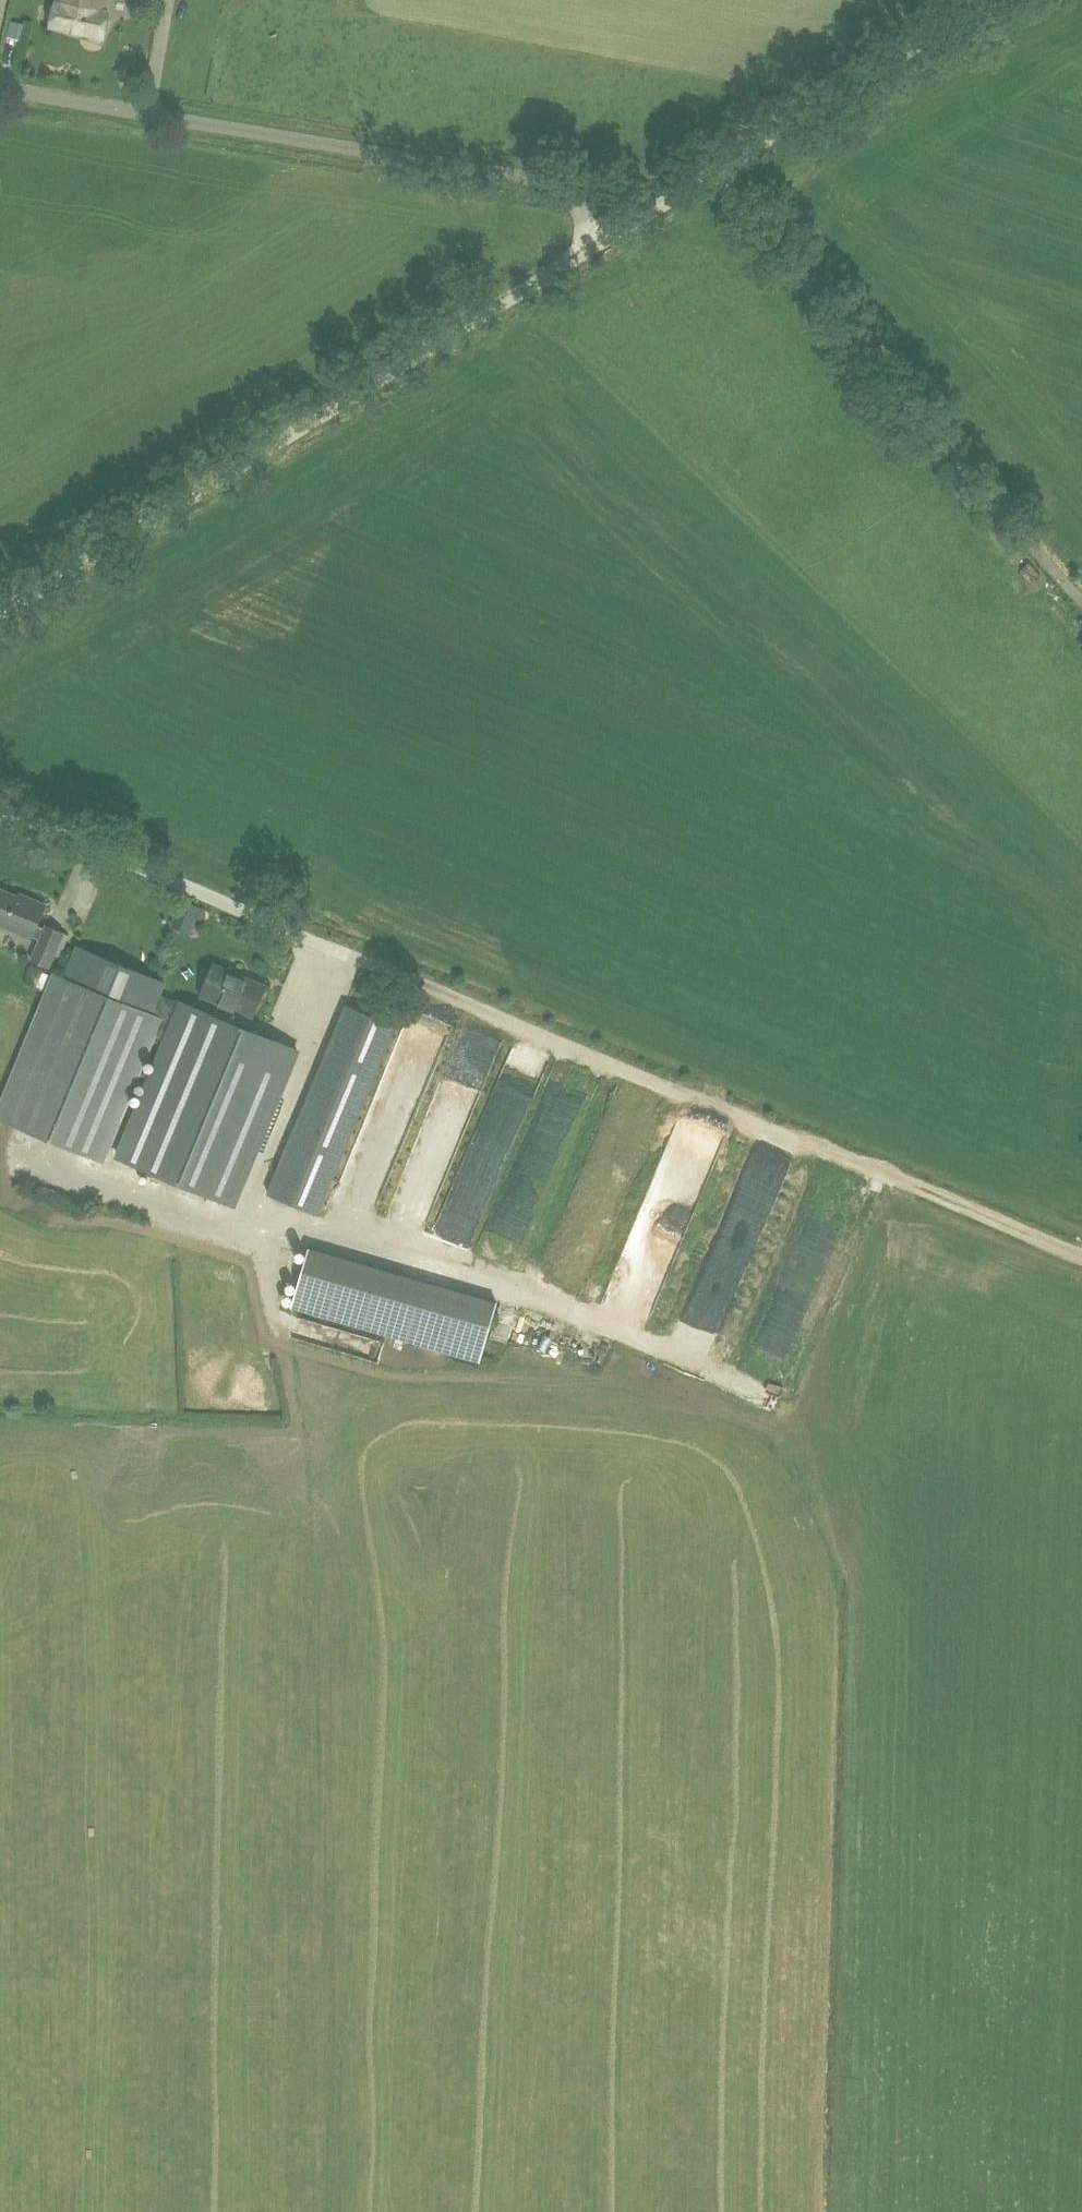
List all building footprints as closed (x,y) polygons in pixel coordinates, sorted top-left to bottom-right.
[(107,0),(56,0),(51,26),(104,37),(110,12),(105,11),(107,0)] [(32,935),(39,938),(30,959),(51,967),(66,932),(46,923),(44,928),(37,925),(46,904),(30,897),(28,900),(2,888),(0,893),(0,924),(31,937),(32,935)] [(180,1010),(157,1001),(166,977),(80,943),(65,981),(54,975),(0,1106),(0,1116),(103,1157),(155,1031),(161,1019),(180,1010)] [(216,1002),(211,1014),(248,1027),(267,983),(215,962),(201,996),(216,1002)] [(235,1201),(299,1048),(248,1027),(211,1014),(183,1003),(180,1010),(161,1019),(155,1031),(169,1036),(121,1154),(235,1201)] [(359,1116),(380,1066),(329,1045),(296,1128),(322,1138),(335,1106),(359,1116)] [(450,1141),(441,1161),(450,1165),(473,1115),(449,1105),(436,1134),(450,1141)] [(381,1207),(405,1144),(368,1130),(358,1155),(376,1162),(361,1200),(381,1207)] [(497,1301),(311,1247),(294,1306),(480,1360),(497,1301)]
